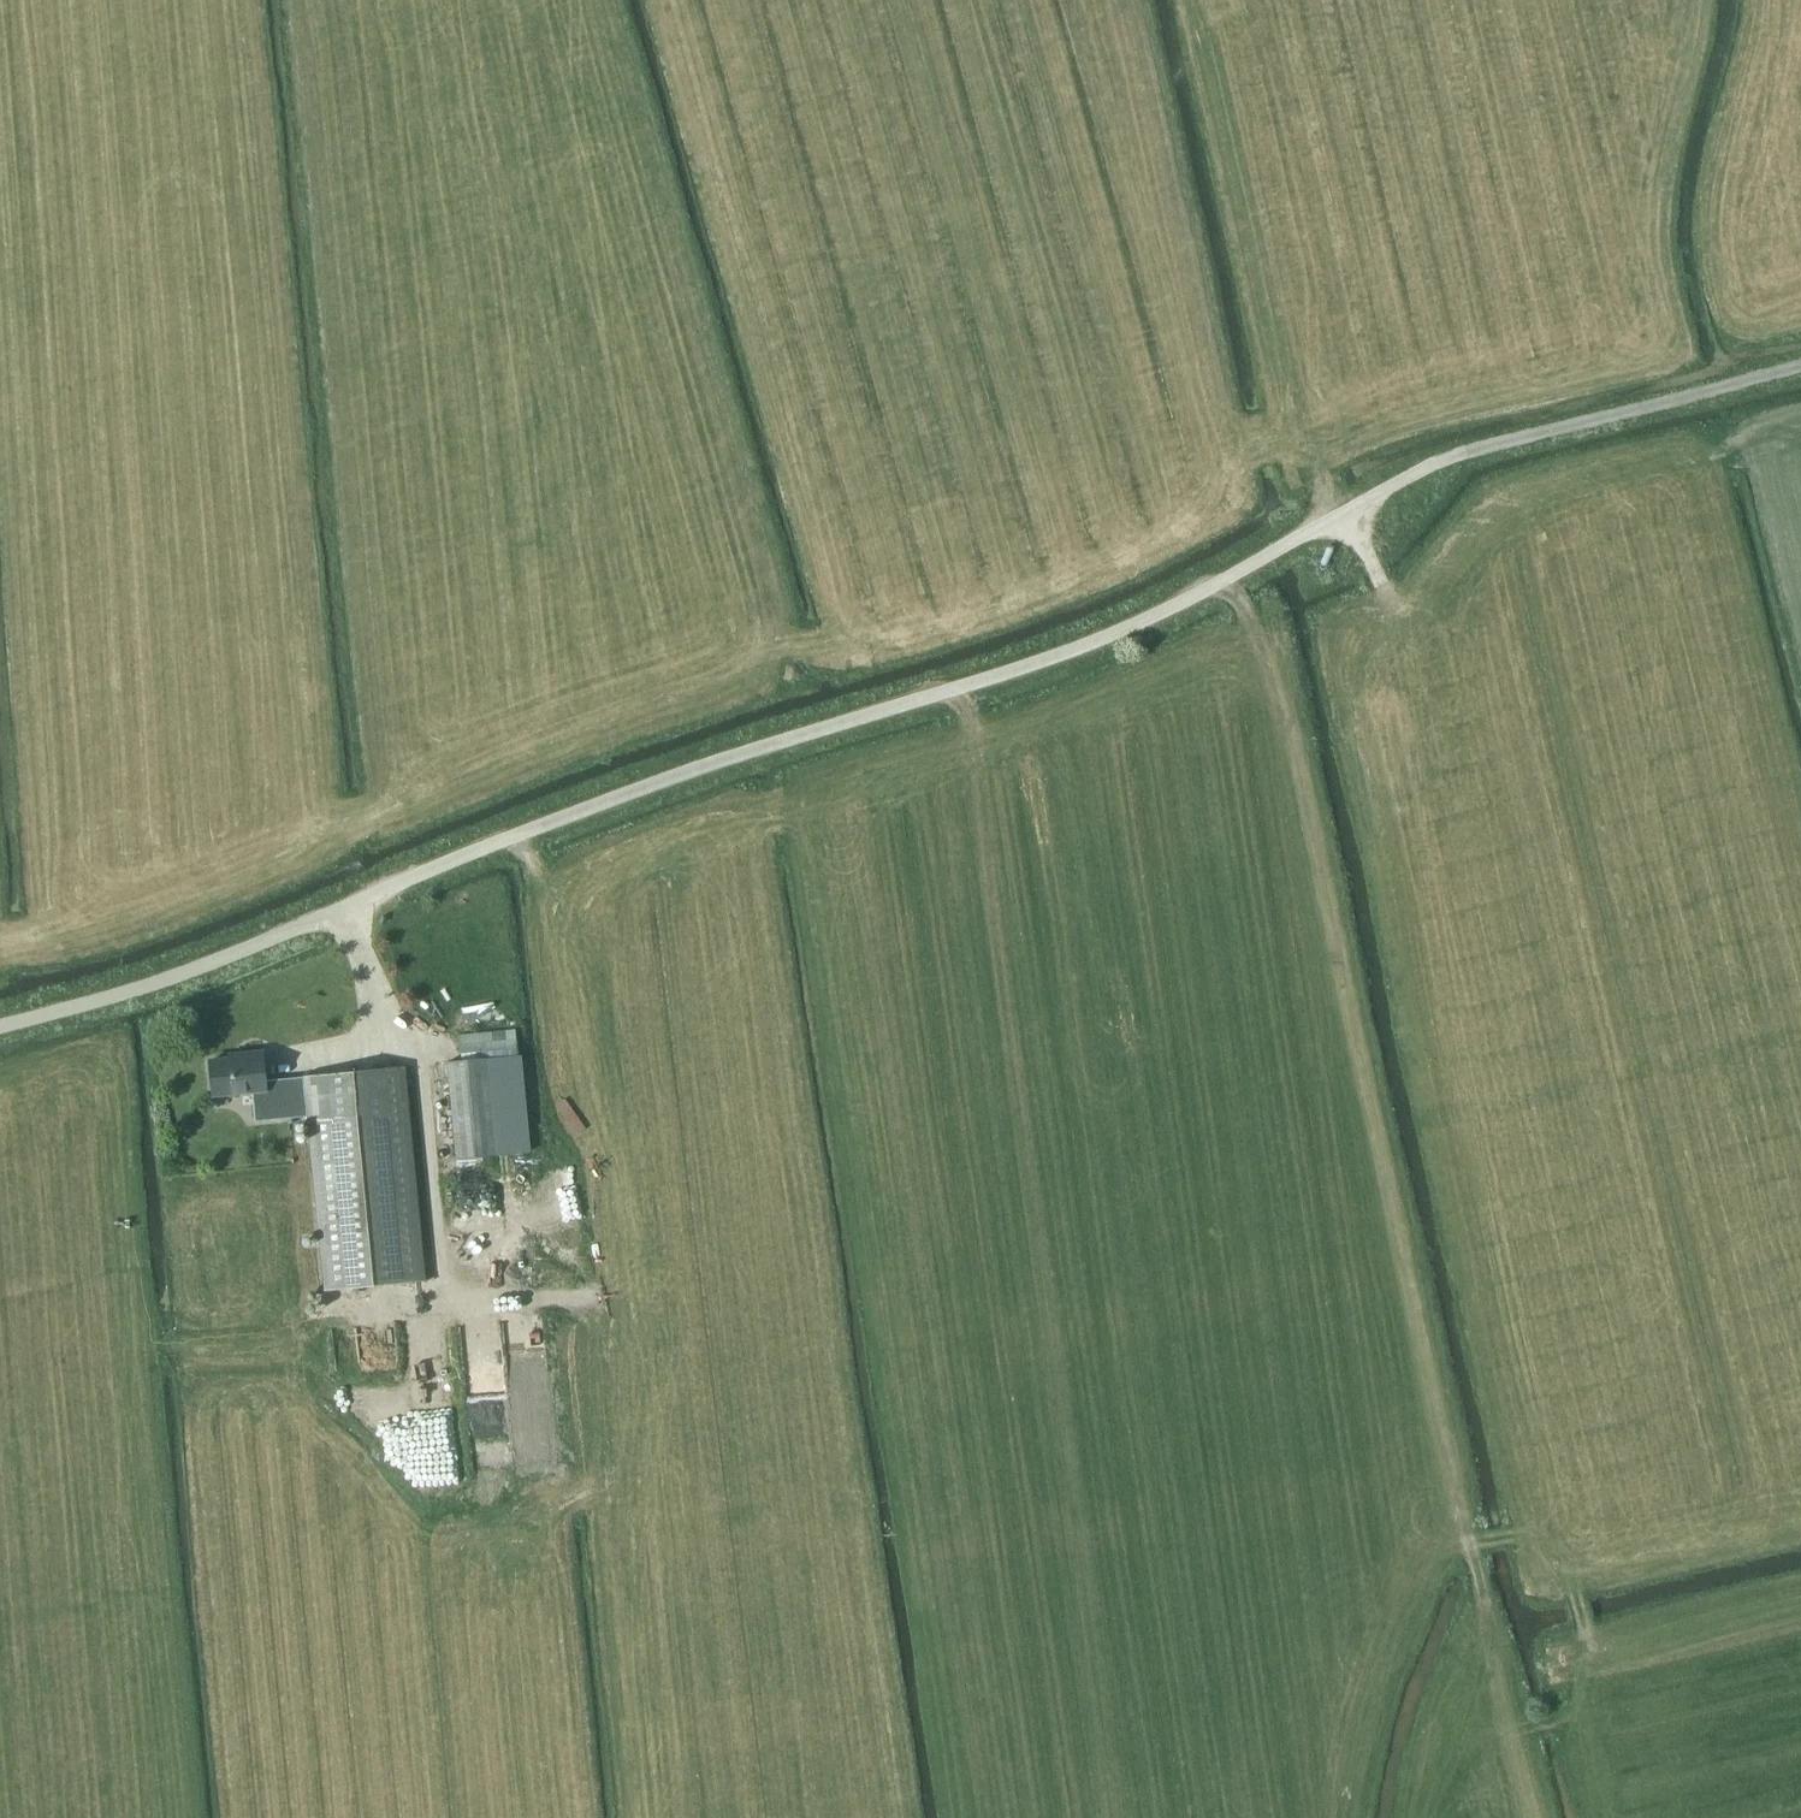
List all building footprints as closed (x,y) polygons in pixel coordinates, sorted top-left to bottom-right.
[(486,1059),(518,1056),(515,1029),(459,1035),(462,1062),(486,1059)] [(262,1051),(242,1053),(243,1057),(210,1060),(213,1095),(252,1091),(255,1121),(308,1116),(324,1289),(425,1280),(404,1067),(265,1080),(262,1051)] [(518,1056),(486,1059),(495,1155),(530,1151),(521,1056),(518,1056)] [(447,1063),(456,1159),(495,1155),(486,1059),(462,1062),(447,1063)] [(513,1454),(477,1455),(478,1472),(513,1472),(513,1454)]
